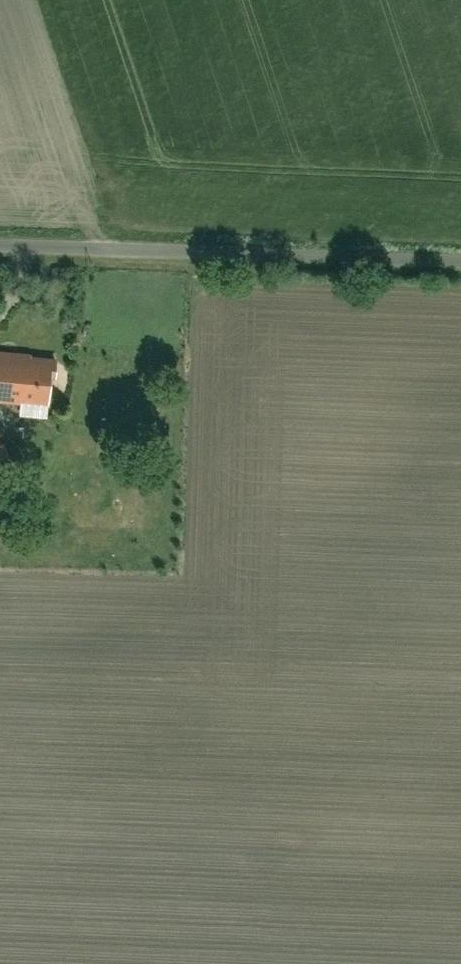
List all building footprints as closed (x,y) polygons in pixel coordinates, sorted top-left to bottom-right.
[(41,403),(43,356),(0,354),(0,401),(41,403)]
